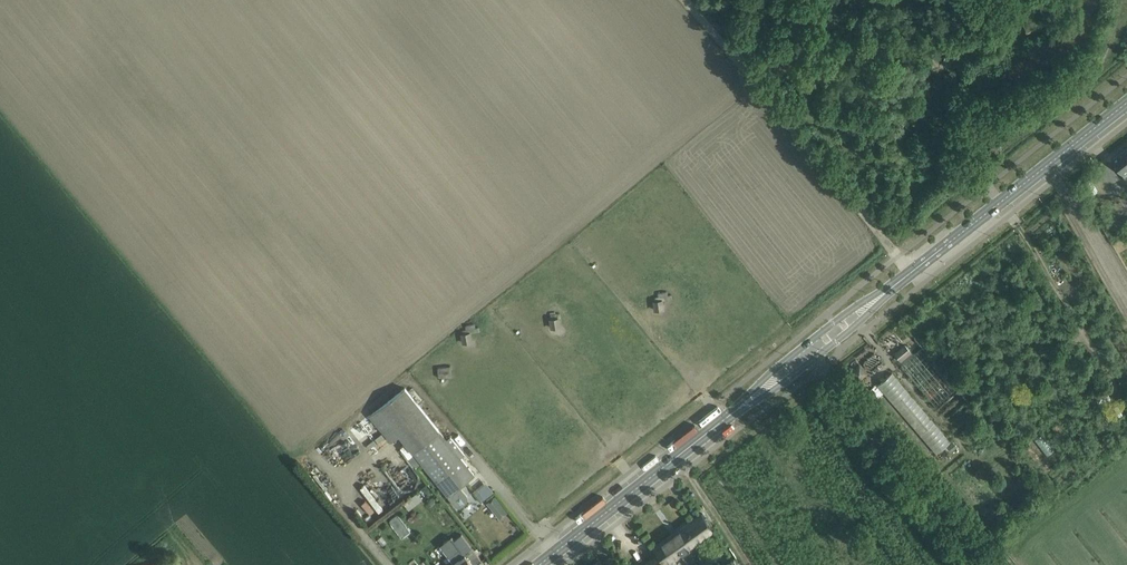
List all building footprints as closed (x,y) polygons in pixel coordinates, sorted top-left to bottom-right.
[(998,143),(987,152),(992,157),(1002,148),(998,143)] [(1112,160),(1126,179),(1126,147),(1112,160)] [(654,298),(654,301),(655,301),(664,300),(672,299),(672,297),(671,296),(670,295),(668,295),(667,294),(667,293),(666,292),(665,292),(658,293),(657,293),(658,297),(655,297),(654,298)] [(655,301),(654,301),(653,301),(654,310),(665,309),(664,300),(655,301)] [(551,319),(551,318),(549,318),(551,328),(561,327),(560,318),(551,319)] [(462,331),(463,333),(463,334),(472,333),(480,331),(479,330),(479,328),(478,327),(475,328),(474,326),(473,324),(466,325),(465,327),(465,329),(462,330),(462,331)] [(463,334),(463,333),(461,333),(462,343),(473,341),(472,333),(463,334)] [(905,345),(895,353),(902,363),(913,354),(905,345)] [(923,347),(902,365),(936,406),(958,387),(923,347)] [(874,352),(863,361),(871,370),(882,361),(874,352)] [(451,376),(450,366),(437,368),(438,378),(451,376)] [(893,373),(878,385),(937,454),(952,442),(893,373)] [(399,436),(414,453),(441,431),(406,387),(370,415),(391,442),(399,436)] [(1117,402),(1112,405),(1118,419),(1123,416),(1117,402)] [(466,483),(475,475),(461,458),(465,454),(451,436),(447,439),(441,431),(414,453),(456,505),(461,507),(468,502),(468,496),(460,487),(466,483)] [(953,441),(947,446),(952,451),(957,447),(953,441)] [(421,465),(405,444),(400,448),(417,468),(421,465)] [(363,483),(358,488),(376,510),(382,506),(363,483)] [(392,483),(385,487),(392,500),(399,497),(392,483)] [(423,500),(417,493),(404,503),(409,510),(423,500)] [(508,512),(495,496),(486,503),(499,519),(508,512)] [(360,501),(355,505),(364,516),(369,512),(360,501)] [(641,564),(668,564),(715,531),(703,513),(655,547),(659,553),(641,564)] [(482,561),(462,534),(454,539),(452,536),(440,544),(455,564),(476,564),(482,561)] [(601,562),(603,564),(616,564),(610,556),(601,562)]
